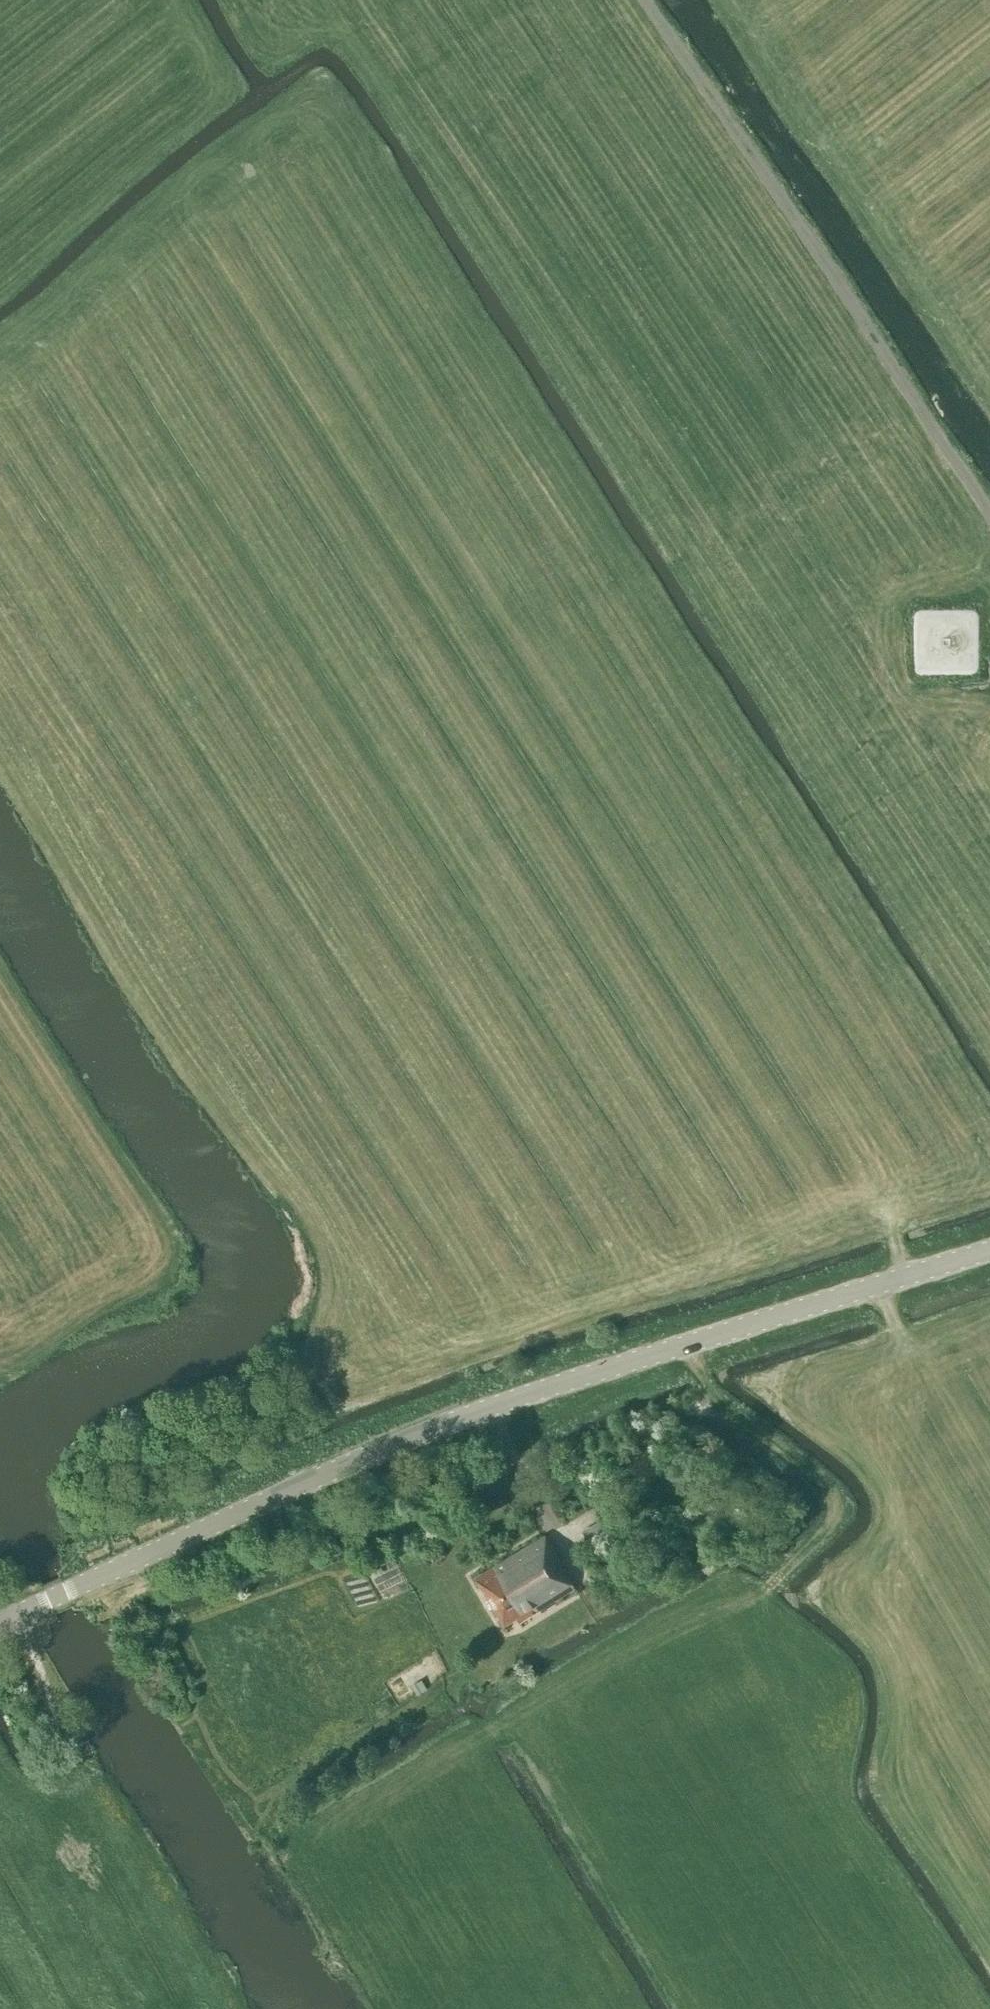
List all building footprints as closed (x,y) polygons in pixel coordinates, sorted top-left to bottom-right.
[(533,1615),(575,1590),(566,1576),(569,1575),(547,1537),(476,1578),(488,1599),(486,1602),(489,1609),(493,1609),(504,1626),(516,1619),(517,1620),(531,1612),(533,1615)] [(608,1553),(592,1562),(597,1570),(612,1561),(608,1553)] [(381,1600),(406,1595),(401,1570),(375,1576),(381,1600)]
